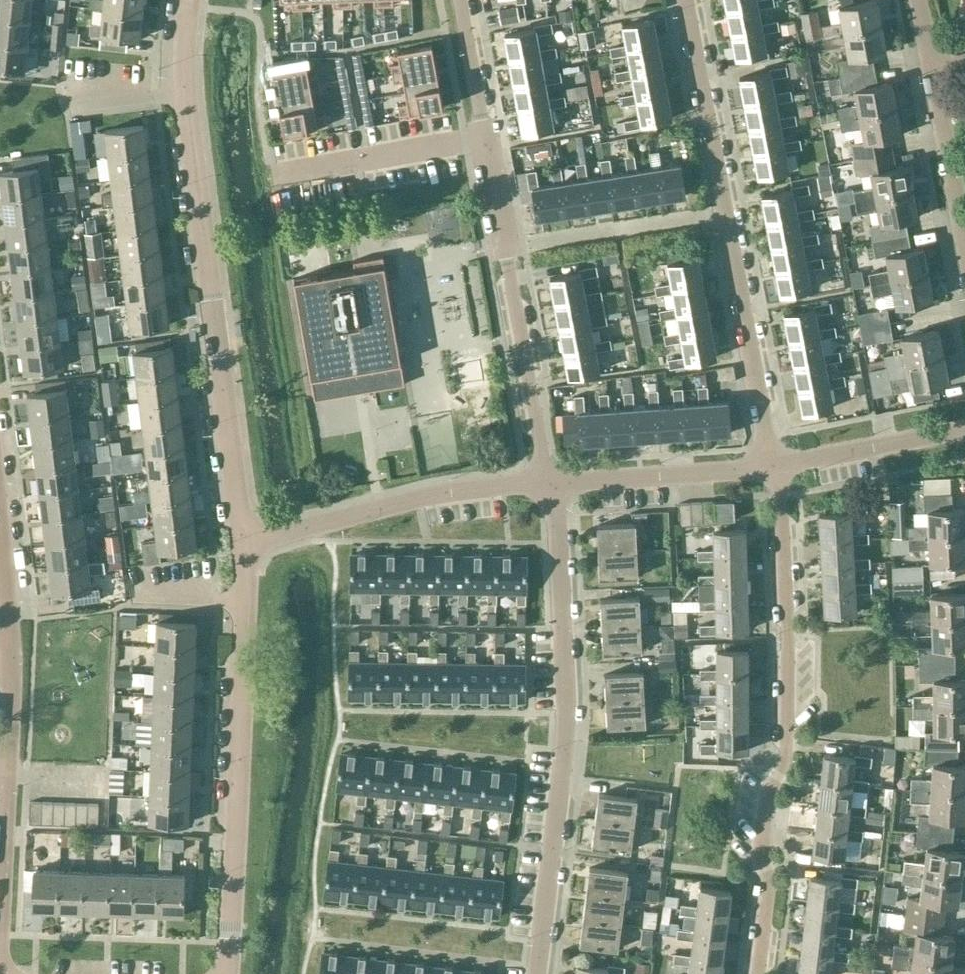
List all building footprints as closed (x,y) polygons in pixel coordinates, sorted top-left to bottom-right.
[(29,20),(31,0),(0,0),(0,17),(29,20)] [(89,6),(103,8),(102,8),(141,12),(142,0),(90,0),(89,6)] [(282,1),(294,1),(295,10),(303,10),(302,0),(282,0),(282,1)] [(303,10),(311,9),(310,0),(316,0),(302,0),(303,10)] [(335,8),(343,8),(343,0),(335,0),(335,8)] [(343,8),(351,8),(351,0),(343,0),(343,8)] [(726,8),(730,32),(762,26),(761,23),(758,8),(774,5),(773,0),(757,0),(757,2),(726,8)] [(823,36),(881,26),(876,0),(872,0),(838,6),(841,21),(821,25),(823,36)] [(500,24),(518,20),(516,7),(497,10),(500,24)] [(141,12),(102,8),(100,34),(138,38),(141,12)] [(0,17),(0,42),(27,45),(29,20),(0,17)] [(627,50),(657,44),(653,19),(622,25),(625,44),(609,47),(611,56),(627,53),(627,50)] [(762,26),(730,32),(735,58),(766,52),(763,33),(779,29),(777,20),(761,23),(762,26)] [(504,34),(509,58),(540,53),(539,49),(536,34),(552,31),(551,22),(533,25),(534,28),(504,34)] [(881,26),(823,36),(825,47),(845,44),(848,58),(836,60),(839,76),(875,69),(872,54),(886,51),(881,26)] [(384,30),(386,39),(398,37),(396,27),(384,30)] [(374,41),(386,39),(384,30),(372,32),(374,41)] [(352,45),(364,43),(363,34),(351,36),(352,45)] [(49,48),(58,48),(59,38),(50,37),(49,48)] [(336,38),(324,38),(324,48),(336,47),(336,38)] [(290,40),(291,49),(303,49),(302,39),(290,40)] [(315,48),(315,39),(302,39),(303,49),(315,48)] [(0,42),(0,68),(24,70),(27,45),(0,42)] [(616,81),(632,78),(631,75),(662,69),(657,44),(627,50),(627,53),(630,69),(614,72),(616,81)] [(427,65),(423,45),(391,51),(394,63),(385,64),(386,72),(427,65)] [(540,53),(509,58),(513,83),(544,77),(543,74),(541,59),(557,56),(555,47),(539,49),(540,53)] [(806,74),(803,58),(786,61),(789,77),(806,74)] [(305,64),(273,70),(277,90),(317,82),(316,75),(307,76),(305,64)] [(427,65),(386,72),(387,80),(396,79),(399,91),(430,85),(427,65)] [(739,77),(744,101),(775,96),(774,93),(771,77),(787,74),(786,65),(768,68),(769,71),(739,77)] [(339,79),(348,78),(346,66),(337,68),(339,79)] [(356,80),(365,78),(363,67),(354,68),(356,80)] [(603,93),(598,67),(590,69),(594,94),(603,93)] [(636,99),(667,93),(662,69),(631,75),(632,78),(635,93),(618,96),(620,105),(636,102),(636,99)] [(836,107),(839,119),(897,108),(892,82),(877,84),(875,69),(839,76),(842,91),(854,89),(857,103),(836,107)] [(544,77),(513,83),(517,107),(548,101),(548,98),(545,83),(561,80),(560,71),(543,74),(544,77)] [(348,78),(339,79),(341,91),(350,89),(348,78)] [(367,90),(365,78),(356,80),(358,91),(367,90)] [(317,82),(277,90),(280,110),(312,104),(310,92),(319,90),(317,82)] [(434,105),(430,85),(399,91),(401,103),(392,105),(393,112),(434,105)] [(775,96),(744,101),(748,126),(779,120),(779,117),(776,102),(792,99),(790,90),(774,93),(775,96)] [(671,118),(667,93),(636,99),(636,102),(639,117),(623,120),(625,129),(642,126),(641,123),(671,118)] [(564,95),(548,98),(548,101),(517,107),(522,133),(553,127),(549,107),(566,105),(564,95)] [(323,115),(314,116),(312,104),(280,110),(284,130),(325,123),(323,115)] [(897,108),(839,119),(841,130),(861,126),(863,140),(850,142),(853,159),(892,151),(889,136),(902,134),(897,108)] [(363,113),(365,125),(373,124),(371,112),(363,113)] [(795,114),(779,117),(779,120),(748,126),(753,150),(784,144),(783,141),(780,126),(796,123),(795,114)] [(357,127),(355,115),(346,116),(348,128),(357,127)] [(108,155),(146,150),(143,125),(105,129),(108,155)] [(85,132),(72,133),(75,160),(89,159),(85,132)] [(784,144),(753,150),(758,176),(788,170),(785,151),(801,148),(799,138),(783,141),(784,144)] [(526,159),(551,154),(549,142),(524,147),(526,159)] [(111,180),(150,175),(146,150),(108,155),(111,180)] [(649,152),(651,169),(654,168),(659,199),(685,195),(680,164),(661,167),(658,151),(649,152)] [(892,151),(853,159),(856,175),(870,172),(872,186),(852,190),(854,201),(912,190),(907,164),(894,167),(892,151)] [(40,192),(39,178),(47,177),(44,154),(12,158),(13,170),(0,171),(0,181),(2,197),(40,192)] [(630,172),(635,203),(659,199),(654,168),(651,169),(636,171),(634,155),(625,156),(627,172),(630,172)] [(600,160),(602,176),(606,176),(610,207),(635,203),(630,172),(627,172),(612,175),(609,159),(600,160)] [(816,164),(818,175),(830,172),(828,162),(816,164)] [(581,180),(586,211),(610,207),(606,176),(602,176),(587,179),(585,163),(576,164),(578,180),(581,180)] [(551,168),(554,184),(557,183),(561,215),(586,211),(581,180),(578,180),(563,183),(560,166),(551,168)] [(557,183),(554,184),(538,186),(536,170),(527,172),(529,189),(531,189),(532,188),(532,189),(537,218),(561,215),(557,183)] [(529,189),(527,172),(516,173),(521,203),(534,201),(532,189),(532,188),(531,189),(529,189)] [(114,205),(153,200),(150,175),(111,180),(113,192),(101,194),(103,206),(114,204),(114,205)] [(832,193),(829,178),(819,180),(822,195),(832,193)] [(761,195),(765,220),(796,214),(796,211),(793,196),(809,193),(807,183),(790,187),(791,190),(761,195)] [(869,225),(872,240),(907,233),(904,219),(917,217),(912,190),(854,201),(856,213),(877,209),(879,223),(869,225)] [(2,197),(5,222),(44,217),(43,217),(40,192),(2,197)] [(118,229),(156,224),(153,200),(114,205),(118,229)] [(796,214),(765,220),(770,244),(801,238),(800,235),(798,220),(814,217),(812,208),(796,211),(796,214)] [(44,217),(5,222),(8,247),(47,242),(45,229),(74,226),(72,214),(43,217),(44,217)] [(159,249),(156,224),(118,229),(121,254),(159,249)] [(103,254),(100,231),(84,233),(87,256),(103,254)] [(801,238),(770,244),(775,268),(805,263),(805,260),(802,244),(818,241),(817,232),(800,235),(801,238)] [(907,233),(872,240),(875,256),(885,254),(888,268),(868,272),(870,284),(928,273),(923,247),(910,249),(907,233)] [(82,252),(81,240),(71,241),(72,253),(82,252)] [(11,271),(50,267),(47,242),(8,247),(11,271)] [(162,274),(159,249),(121,254),(124,279),(162,274)] [(352,392),(405,383),(383,255),(352,260),(354,268),(293,278),(314,398),(352,392)] [(106,279),(103,256),(88,258),(91,281),(106,279)] [(821,256),(805,260),(805,263),(775,268),(779,294),(810,288),(807,269),(823,266),(821,256)] [(671,288),(702,283),(698,258),(667,263),(670,283),(654,286),(656,295),(672,292),(671,288)] [(549,277),(554,303),(585,297),(584,293),(581,278),(597,275),(596,265),(578,269),(579,272),(549,277)] [(14,296),(53,291),(50,267),(11,271),(14,296)] [(928,273),(870,284),(872,295),(892,291),(895,306),(933,299),(928,273)] [(86,287),(84,274),(72,275),(74,289),(86,287)] [(165,299),(162,274),(124,279),(127,303),(165,299)] [(676,313),(707,307),(702,283),(671,288),(672,292),(675,307),(659,310),(660,319),(676,316),(676,313)] [(585,297),(554,303),(559,327),(589,321),(589,317),(586,302),(602,299),(600,290),(584,293),(585,297)] [(56,316),(53,291),(14,296),(18,321),(56,316)] [(114,304),(113,294),(92,297),(93,306),(114,304)] [(168,324),(165,299),(127,303),(130,329),(168,324)] [(783,313),(788,338),(819,333),(818,329),(815,314),(831,311),(829,302),(812,305),(813,308),(783,313)] [(680,337),(711,332),(707,307),(676,313),(676,316),(679,332),(663,335),(665,342),(681,339),(680,337)] [(860,329),(889,323),(886,308),(857,313),(860,329)] [(589,321),(559,327),(563,351),(594,345),(593,342),(590,326),(607,323),(605,314),(589,317),(589,321)] [(59,341),(56,316),(18,321),(21,346),(59,341)] [(892,338),(889,323),(860,329),(862,344),(892,338)] [(93,336),(92,326),(78,328),(79,338),(93,336)] [(823,357),(822,353),(820,338),(836,335),(834,326),(818,329),(819,333),(788,338),(792,363),(823,357)] [(112,340),(110,328),(97,329),(99,341),(112,340)] [(886,366),(943,355),(938,329),(901,336),(904,351),(883,355),(886,366)] [(716,357),(711,332),(680,337),(681,339),(684,356),(668,359),(669,368),(687,365),(686,362),(716,357)] [(594,345),(563,351),(568,376),(599,370),(595,351),(611,348),(610,339),(593,342),(594,345)] [(62,366),(59,341),(21,346),(24,371),(62,366)] [(133,351),(136,377),(175,372),(171,346),(133,351)] [(839,350),(822,353),(823,357),(792,363),(797,387),(828,381),(827,378),(824,362),(840,359),(839,350)] [(653,370),(651,354),(643,355),(646,371),(653,370)] [(948,381),(943,355),(886,366),(868,370),(873,396),(892,392),(889,377),(908,374),(911,388),(915,388),(917,400),(939,396),(936,384),(948,381)] [(136,377),(139,402),(178,397),(175,372),(136,377)] [(843,375),(827,378),(828,381),(797,387),(801,412),(832,406),(829,387),(845,384),(843,375)] [(866,392),(863,375),(848,379),(851,395),(866,392)] [(707,387),(698,387),(699,403),(702,403),(705,434),(730,433),(728,401),(708,403),(707,387)] [(27,393),(30,419),(68,414),(65,388),(27,393)] [(682,389),(673,389),(674,405),(677,405),(680,436),(705,434),(702,403),(699,403),(683,405),(682,389)] [(657,390),(647,391),(649,407),(652,407),(654,438),(680,436),(677,405),(674,405),(658,406),(657,390)] [(631,392),(622,393),(623,409),(627,409),(629,440),(654,438),(652,407),(649,407),(633,408),(631,392)] [(606,394),(597,395),(598,411),(602,410),(604,442),(629,440),(627,409),(623,409),(607,410),(606,394)] [(573,413),(561,414),(563,441),(579,439),(579,443),(604,442),(602,410),(598,411),(582,412),(581,396),(572,397),(573,413)] [(178,397),(139,402),(143,426),(181,422),(178,397)] [(30,419),(33,443),(71,439),(68,414),(30,419)] [(104,434),(103,422),(90,424),(92,436),(104,434)] [(143,426),(146,451),(184,447),(181,422),(143,426)] [(33,443),(36,468),(74,463),(71,439),(33,443)] [(112,459),(110,444),(94,446),(96,461),(112,459)] [(146,451),(149,476),(187,471),(184,447),(146,451)] [(74,463),(36,468),(39,493),(78,488),(74,463)] [(149,476),(152,500),(190,496),(187,471),(149,476)] [(78,488),(39,493),(42,518),(81,513),(78,488)] [(908,537),(964,534),(964,508),(952,509),(951,493),(923,495),(924,511),(927,511),(928,525),(907,526),(908,537)] [(115,508),(113,495),(97,497),(99,510),(115,508)] [(190,496),(152,500),(155,525),(193,520),(190,496)] [(702,500),(692,501),(692,522),(703,521),(702,500)] [(713,500),(702,500),(703,521),(713,521),(713,500)] [(715,520),(734,519),(733,500),(714,501),(715,520)] [(692,501),(681,501),(682,522),(692,522),(692,501)] [(819,513),(820,538),(851,537),(851,533),(850,518),(867,517),(866,507),(849,508),(849,511),(819,513)] [(81,513),(42,518),(45,543),(84,538),(81,513)] [(596,525),(597,550),(637,548),(635,513),(618,514),(618,524),(596,525)] [(193,520),(155,525),(157,540),(141,542),(144,563),(161,561),(160,551),(197,546),(193,520)] [(904,525),(904,521),(890,522),(890,525),(890,537),(907,536),(907,525),(904,525)] [(714,555),(746,554),(745,529),(714,530),(714,549),(698,550),(698,559),(714,559),(714,555)] [(851,537),(820,538),(822,563),(853,561),(853,558),(852,542),(868,541),(868,532),(851,533),(851,537)] [(908,537),(908,538),(891,538),(891,553),(909,552),(909,549),(929,548),(929,563),(964,561),(964,534),(908,537)] [(84,538),(45,543),(49,567),(87,563),(84,538)] [(638,573),(637,548),(597,550),(599,575),(638,573)] [(380,590),(380,554),(351,554),(350,589),(371,590),(371,602),(380,602),(380,590)] [(409,554),(380,554),(380,590),(400,590),(400,602),(409,602),(409,590),(409,554)] [(438,555),(409,554),(409,590),(429,590),(429,602),(438,603),(438,591),(438,555)] [(715,580),(746,579),(746,554),(714,555),(714,559),(715,574),(698,575),(699,584),(715,583),(715,580)] [(467,555),(438,555),(438,591),(458,591),(458,603),(467,603),(467,591),(467,555)] [(496,556),(467,555),(467,591),(487,591),(487,603),(496,603),(496,591),(496,556)] [(526,556),(496,556),(496,591),(517,592),(516,604),(525,604),(526,556)] [(853,561),(822,563),(823,588),(854,586),(854,583),(853,567),(869,566),(869,562),(869,557),(853,558),(853,561)] [(87,563),(49,567),(52,593),(68,591),(70,603),(102,599),(100,586),(90,588),(88,574),(105,572),(103,561),(87,563)] [(891,566),(892,580),(922,578),(922,565),(891,566)] [(922,578),(892,580),(892,594),(923,593),(922,578)] [(716,604),(747,604),(746,579),(715,580),(715,583),(715,599),(699,599),(699,609),(716,608),(716,604)] [(854,586),(823,588),(824,613),(855,611),(854,592),(871,591),(870,582),(854,583),(854,586)] [(670,599),(669,586),(646,587),(646,600),(670,599)] [(964,619),(964,593),(930,595),(931,610),(910,611),(911,622),(964,619)] [(600,601),(601,626),(640,624),(639,598),(600,601)] [(748,629),(747,604),(716,604),(716,608),(716,624),(700,624),(700,633),(717,633),(717,630),(748,629)] [(380,610),(371,609),(370,622),(379,623),(380,610)] [(409,610),(400,610),(400,623),(409,623),(409,610)] [(438,610),(429,610),(428,623),(437,624),(438,610)] [(458,611),(458,624),(467,624),(467,611),(458,611)] [(496,611),(487,611),(487,624),(496,624),(496,611)] [(525,612),(516,612),(516,625),(525,625),(525,612)] [(132,617),(123,616),(122,628),(131,629),(132,617)] [(156,619),(155,645),(193,647),(194,621),(156,619)] [(911,622),(911,634),(931,633),(932,647),(918,647),(918,662),(954,661),(954,647),(964,646),(964,619),(911,622)] [(642,649),(640,624),(601,626),(603,651),(642,649)] [(359,629),(349,629),(349,642),(358,642),(359,629)] [(388,630),(378,629),(378,643),(387,643),(388,630)] [(417,630),(408,630),(407,643),(416,643),(417,630)] [(446,630),(437,630),(436,643),(446,643),(446,630)] [(475,631),(466,631),(465,644),(475,644),(475,631)] [(495,631),(495,644),(504,644),(504,631),(495,631)] [(155,645),(154,670),(192,672),(193,647),(155,645)] [(717,674),(748,674),(748,649),(717,649),(717,669),(700,669),(700,678),(717,678),(717,674)] [(379,662),(378,662),(358,662),(358,650),(349,650),(349,698),(378,698),(379,662)] [(408,663),(407,663),(387,663),(387,651),(378,650),(378,662),(379,662),(378,698),(407,698),(408,663)] [(407,698),(436,699),(437,663),(436,663),(416,663),(416,651),(407,651),(407,663),(408,663),(407,698)] [(466,664),(465,664),(445,663),(445,651),(436,651),(436,663),(437,663),(436,699),(465,699),(466,664)] [(465,699),(494,700),(494,664),(474,664),(474,652),(465,652),(465,664),(466,664),(465,699)] [(494,664),(494,700),(524,700),(524,664),(503,664),(503,652),(496,652),(494,652),(494,664)] [(913,706),(964,706),(964,679),(955,679),(954,665),(918,667),(919,681),(933,681),(933,694),(912,695),(913,706)] [(132,669),(115,668),(114,684),(132,685),(132,669)] [(154,670),(153,695),(191,697),(192,672),(154,670)] [(605,701),(644,699),(643,674),(604,676),(605,701)] [(700,703),(717,703),(717,699),(748,699),(748,674),(717,674),(717,678),(717,694),(700,694),(700,703)] [(153,695),(152,720),(190,722),(191,697),(153,695)] [(644,699),(605,701),(607,726),(645,724),(644,699)] [(717,699),(717,703),(717,718),(700,718),(700,728),(717,728),(717,724),(748,724),(748,699),(717,699)] [(913,706),(913,718),(933,718),(933,733),(964,732),(964,706),(913,706)] [(152,720),(151,745),(189,747),(190,722),(152,720)] [(717,724),(717,728),(717,743),(700,743),(700,752),(718,752),(718,749),(748,749),(748,724),(717,724)] [(919,747),(919,736),(894,735),(894,747),(919,747)] [(151,745),(149,770),(188,772),(189,747),(151,745)] [(137,747),(111,746),(111,768),(136,769),(137,747)] [(964,792),(964,765),(957,765),(958,749),(925,747),(924,763),(932,764),(931,778),(911,777),(910,790),(964,792)] [(365,804),(366,792),(370,756),(341,753),(337,789),(358,791),(356,803),(365,804)] [(852,783),(852,779),(854,764),(870,766),(871,756),(854,754),(853,757),(823,754),(820,779),(852,783)] [(366,792),(386,794),(385,806),(394,807),(395,795),(399,760),(370,756),(366,792)] [(395,795),(415,797),(414,809),(423,810),(424,798),(428,763),(399,760),(395,795)] [(424,798),(444,801),(443,813),(452,814),(453,802),(452,802),(456,766),(428,763),(424,798)] [(452,802),(453,802),(473,804),(472,816),(480,817),(482,805),(481,805),(485,769),(456,766),(452,802)] [(123,769),(109,769),(109,780),(123,781),(123,769)] [(515,773),(485,769),(481,805),(482,805),(502,807),(501,819),(509,820),(515,773)] [(188,772),(149,770),(148,795),(187,797),(188,772)] [(868,781),(852,779),(852,783),(820,779),(817,804),(849,807),(849,804),(851,788),(867,790),(868,781)] [(910,790),(909,800),(930,801),(929,815),(918,814),(916,830),(953,834),(954,818),(964,818),(964,792),(910,790)] [(595,818),(633,823),(637,798),(598,793),(595,818)] [(187,797),(148,795),(147,821),(186,822),(187,797)] [(31,800),(30,821),(41,822),(42,801),(31,800)] [(42,801),(41,822),(53,822),(53,801),(42,801)] [(53,801),(53,822),(64,823),(65,802),(53,801)] [(65,802),(64,823),(75,823),(76,802),(65,802)] [(76,802),(75,823),(87,823),(87,803),(76,802)] [(87,803),(87,823),(98,824),(99,803),(87,803)] [(865,806),(849,804),(849,807),(817,804),(815,828),(846,832),(846,828),(848,813),(864,815),(865,806)] [(669,809),(656,808),(654,824),(667,826),(669,809)] [(886,812),(867,810),(866,821),(885,823),(886,812)] [(364,812),(355,811),(354,824),(363,825),(364,812)] [(393,815),(384,814),(383,827),(392,828),(393,815)] [(422,818),(413,817),(411,830),(420,831),(422,818)] [(633,823),(595,818),(592,843),(630,848),(633,823)] [(509,823),(501,822),(499,838),(507,839),(509,823)] [(480,825),(471,824),(469,837),(478,838),(480,825)] [(341,829),(332,828),(330,841),(339,842),(341,829)] [(862,830),(846,828),(846,832),(815,828),(812,853),(843,857),(845,837),(861,839),(862,830)] [(951,851),(953,834),(916,830),(914,848),(926,849),(924,863),(904,861),(903,871),(961,878),(964,852),(951,851)] [(369,832),(360,831),(359,844),(368,845),(369,832)] [(87,833),(86,842),(98,842),(99,833),(87,833)] [(884,837),(873,835),(871,861),(881,862),(884,837)] [(120,838),(111,837),(110,852),(120,852),(120,838)] [(160,874),(172,874),(172,849),(183,849),(183,837),(162,837),(162,849),(161,849),(160,874)] [(427,839),(418,838),(417,851),(426,852),(427,839)] [(456,842),(447,841),(445,854),(454,855),(456,842)] [(485,845),(476,844),(474,857),(483,858),(485,845)] [(357,864),(337,862),(338,850),(329,849),(324,896),(353,899),(357,864)] [(386,867),(366,865),(367,853),(358,852),(357,864),(353,899),(382,903),(386,867)] [(415,870),(395,868),(396,856),(387,855),(386,867),(382,903),(411,906),(415,870)] [(411,906),(440,909),(444,874),(443,874),(423,871),(424,860),(416,859),(415,870),(411,906)] [(440,909),(468,912),(472,877),(452,875),(453,863),(445,862),(443,874),(444,874),(440,909)] [(472,877),(468,912),(498,916),(502,880),(481,878),(482,866),(473,865),(472,877)] [(585,893),(624,898),(627,873),(589,868),(585,893)] [(57,909),(59,870),(33,869),(32,908),(57,909)] [(82,910),(84,871),(59,870),(57,909),(82,910)] [(107,911),(109,872),(84,871),(82,910),(107,911)] [(907,915),(946,919),(948,904),(957,905),(961,878),(903,871),(902,884),(922,886),(920,900),(909,899),(907,915)] [(132,911),(133,873),(109,872),(107,911),(132,911)] [(157,912),(158,874),(133,873),(132,911),(157,912)] [(172,874),(160,874),(158,874),(157,912),(183,913),(184,874),(172,874)] [(838,904),(838,900),(840,885),(856,887),(857,877),(840,876),(839,879),(809,875),(806,901),(838,904)] [(680,913),(696,915),(696,912),(727,916),(731,890),(700,886),(697,906),(681,903),(680,913)] [(582,918),(621,923),(624,898),(585,893),(582,918)] [(854,902),(838,900),(838,904),(806,901),(804,925),(835,929),(835,925),(837,910),(853,912),(854,902)] [(656,911),(646,909),(644,925),(654,926),(656,911)] [(693,936),(724,940),(727,916),(696,912),(696,915),(694,930),(678,928),(676,937),(693,939),(693,936)] [(946,919),(907,915),(905,931),(915,932),(913,947),(893,944),(892,955),(950,962),(953,936),(944,935),(946,919)] [(621,923),(582,918),(579,944),(617,948),(621,923)] [(835,929),(804,925),(801,950),(832,953),(832,950),(834,934),(850,936),(852,927),(835,925),(835,929)] [(652,929),(642,927),(640,943),(650,944),(652,929)] [(673,962),(689,964),(690,961),(721,965),(724,940),(693,936),(693,939),(691,955),(674,953),(673,962)] [(801,950),(798,973),(830,973),(831,959),(848,961),(849,952),(832,950),(832,953),(801,950)] [(352,956),(322,952),(320,973),(349,973),(352,956)] [(950,962),(892,955),(890,967),(911,970),(910,973),(948,973),(950,962)] [(380,960),(352,956),(349,973),(379,973),(380,960)] [(409,963),(380,960),(379,973),(408,973),(409,963)] [(689,964),(688,973),(720,973),(721,965),(690,961),(689,964)] [(409,963),(408,973),(437,973),(438,967),(409,963)] [(575,973),(607,973),(612,973),(623,973),(624,966),(607,964),(607,967),(576,963),(575,973)]
